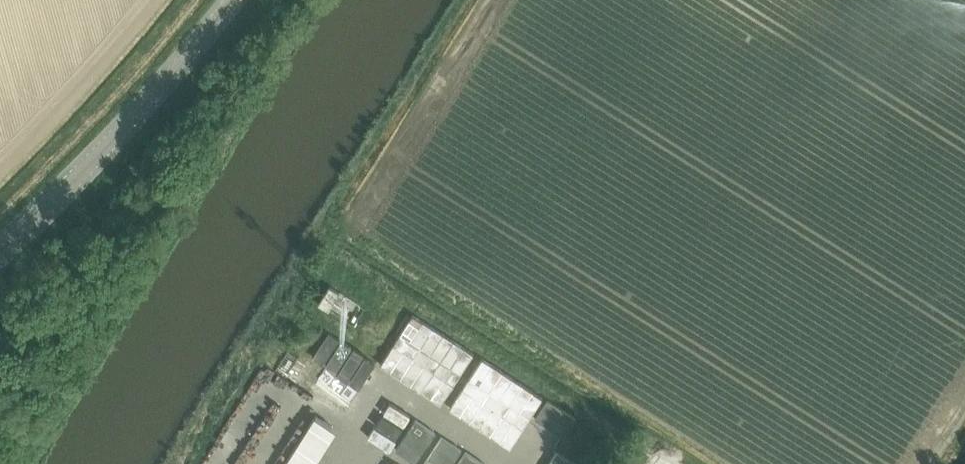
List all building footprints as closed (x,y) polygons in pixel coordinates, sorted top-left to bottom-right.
[(329,287),(318,304),(328,310),(338,293),(329,287)]
